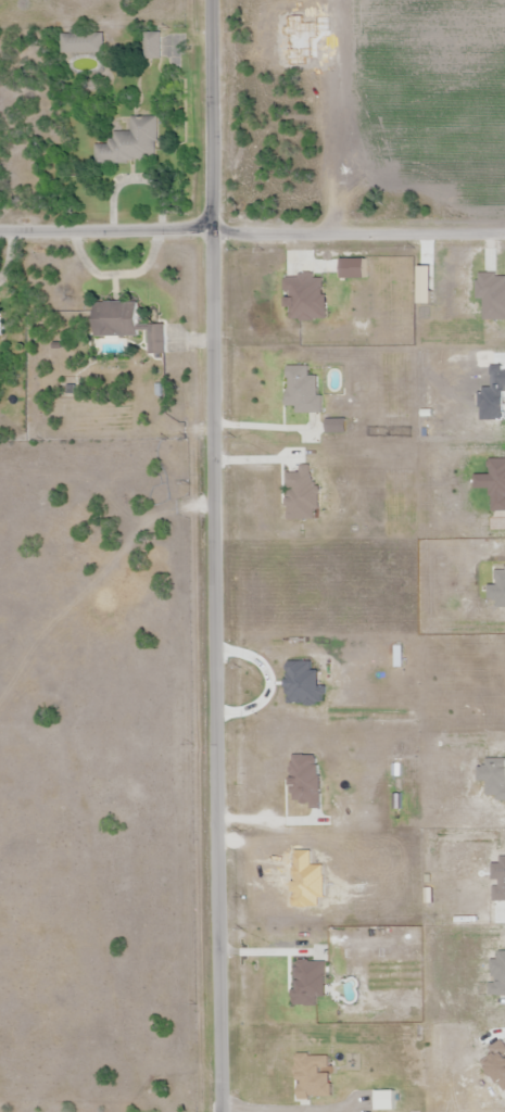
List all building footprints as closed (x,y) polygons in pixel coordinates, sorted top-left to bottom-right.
[(161,32),(141,32),(141,59),(161,59),(161,32)] [(103,35),(67,35),(67,44),(64,44),(64,53),(103,53),(103,35)] [(126,118),(126,130),(109,130),(109,142),(94,142),(94,163),(158,162),(157,118),(126,118)] [(94,337),(149,338),(149,354),(165,354),(166,324),(137,324),(137,302),(94,301),(94,337)]
